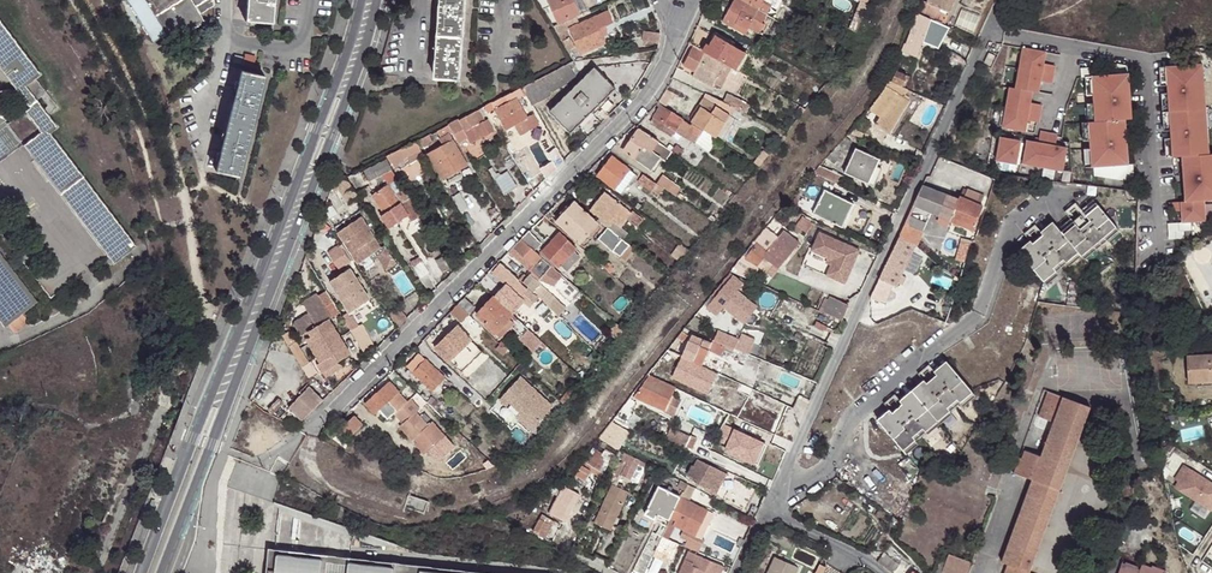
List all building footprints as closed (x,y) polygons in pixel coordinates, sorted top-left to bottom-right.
[(153,41),(158,42),(167,36),(173,44),(207,24),(198,6),(209,0),(129,0),(153,41)] [(245,6),(245,22),(272,24),(274,0),(246,0),(245,6)] [(459,81),(465,0),(441,0),(440,7),(440,16),(437,49),(437,58),(435,80),(459,81)] [(566,21),(579,15),(573,0),(548,0),(558,24),(566,21)] [(579,15),(586,12),(581,0),(573,0),(579,15)] [(755,16),(759,9),(742,0),(735,0),(723,22),(745,34),(755,16)] [(759,9),(762,3),(764,0),(742,0),(759,9)] [(768,14),(776,0),(764,0),(762,3),(759,9),(768,14)] [(868,4),(861,0),(848,28),(856,32),(868,4)] [(927,2),(948,12),(954,0),(928,0),(927,2)] [(922,3),(920,10),(943,22),(946,15),(922,3)] [(702,15),(717,24),(722,14),(706,6),(702,15)] [(772,25),(776,18),(768,14),(759,9),(755,16),(772,25)] [(940,48),(949,27),(919,13),(910,40),(909,44),(906,52),(917,55),(919,49),(923,50),(925,42),(940,48)] [(571,30),(581,53),(605,43),(602,36),(608,34),(606,28),(613,25),(609,14),(571,30)] [(5,121),(0,125),(0,162),(22,145),(106,257),(113,264),(137,246),(50,133),(58,127),(47,114),(43,108),(37,100),(41,96),(46,92),(36,78),(41,74),(0,21),(0,68),(20,94),(29,106),(7,123),(5,121)] [(553,27),(556,33),(570,28),(566,21),(558,24),(553,27)] [(706,53),(716,36),(698,24),(689,43),(706,53)] [(643,41),(659,44),(661,34),(645,31),(643,41)] [(559,38),(564,47),(572,42),(567,33),(559,38)] [(706,53),(736,70),(746,53),(716,36),(706,53)] [(1043,49),(1020,45),(1016,64),(1051,71),(1052,63),(1041,60),(1042,57),(1043,50),(1043,49)] [(683,65),(694,72),(692,76),(713,86),(724,64),(692,48),(683,65)] [(994,53),(988,50),(983,60),(989,63),(994,53)] [(902,60),(896,70),(898,70),(907,74),(912,63),(902,60)] [(1166,111),(1202,108),(1201,81),(1200,63),(1163,65),(1164,84),(1183,83),(1183,91),(1165,92),(1166,111)] [(1049,80),(1051,71),(1016,64),(1012,85),(1029,88),(1035,89),(1037,82),(1038,78),(1049,80)] [(566,65),(554,72),(563,85),(572,77),(566,65)] [(549,113),(570,134),(615,89),(594,68),(549,113)] [(898,70),(892,82),(903,87),(908,75),(907,74),(898,70)] [(223,141),(220,150),(215,171),(238,177),(264,76),(241,71),(235,92),(233,100),(223,141)] [(554,72),(538,79),(549,97),(563,85),(554,72)] [(1092,119),(1122,117),(1128,117),(1127,98),(1108,99),(1108,92),(1127,91),(1126,72),(1124,72),(1108,73),(1094,74),(1089,74),(1090,93),(1091,100),(1092,119)] [(918,94),(926,98),(929,93),(935,95),(939,86),(943,88),(946,83),(927,74),(924,81),(912,76),(911,77),(908,75),(903,87),(905,88),(908,89),(913,92),(915,88),(920,89),(918,94)] [(538,79),(522,87),(533,105),(549,97),(538,79)] [(905,94),(908,89),(905,88),(903,87),(892,82),(890,81),(868,110),(879,116),(874,124),(888,133),(909,101),(908,100),(909,97),(905,94)] [(1029,88),(1012,85),(1006,83),(1003,104),(1037,110),(1039,102),(1027,99),(1028,96),(1029,88)] [(1164,84),(1165,92),(1183,91),(1183,83),(1164,84)] [(519,88),(491,103),(507,130),(515,126),(527,119),(519,102),(524,98),(519,88)] [(1127,98),(1127,91),(1108,92),(1108,99),(1127,98)] [(57,106),(46,92),(41,96),(48,105),(43,108),(47,114),(52,111),(57,106)] [(1158,92),(1159,111),(1166,111),(1165,92),(1158,92)] [(731,113),(735,108),(706,93),(704,97),(731,113)] [(711,135),(715,138),(717,135),(727,120),(731,113),(704,97),(698,107),(700,109),(693,121),(691,123),(703,131),(711,135)] [(1035,119),(1037,110),(1003,104),(999,124),(1022,128),(1024,117),(1032,118),(1035,119)] [(684,135),(690,125),(660,107),(654,118),(675,131),(683,137),(684,135)] [(690,119),(693,121),(700,109),(698,107),(690,119)] [(481,108),(457,120),(462,127),(464,131),(477,124),(484,135),(493,131),(487,120),(485,120),(480,113),(482,111),(481,108)] [(1178,155),(1205,154),(1203,126),(1202,108),(1166,111),(1167,129),(1186,128),(1186,136),(1167,137),(1169,156),(1178,155)] [(1159,111),(1160,130),(1167,129),(1166,111),(1159,111)] [(527,119),(515,126),(520,136),(539,127),(533,116),(527,119)] [(862,116),(855,125),(863,132),(871,124),(862,116)] [(1087,146),(1088,164),(1124,162),(1123,144),(1104,145),(1104,137),(1123,136),(1122,117),(1092,119),(1085,119),(1086,138),(1087,146)] [(675,131),(654,118),(651,122),(672,136),(675,131)] [(457,120),(448,125),(453,133),(462,127),(457,120)] [(727,120),(717,135),(725,140),(735,125),(727,120)] [(703,131),(691,123),(690,125),(684,135),(696,143),(703,131)] [(464,131),(469,141),(471,143),(484,135),(477,124),(464,131)] [(436,130),(440,136),(444,145),(454,140),(450,134),(453,133),(448,125),(436,130)] [(453,133),(460,145),(469,141),(464,131),(462,127),(453,133)] [(1023,137),(1019,160),(1038,164),(1045,130),(1037,128),(1035,136),(1035,139),(1023,137)] [(1167,129),(1167,137),(1186,136),(1186,128),(1167,129)] [(651,172),(660,159),(652,153),(659,142),(640,129),(624,152),(651,172)] [(1045,130),(1038,164),(1058,168),(1063,145),(1051,143),(1053,134),(1054,131),(1045,130)] [(703,148),(711,135),(703,131),(696,143),(703,148)] [(428,134),(419,139),(422,146),(432,141),(431,139),(434,137),(431,133),(428,134)] [(991,157),(1012,160),(1016,138),(996,134),(991,157)] [(844,135),(829,153),(834,157),(850,141),(844,135)] [(1123,144),(1123,136),(1104,137),(1104,145),(1123,144)] [(1160,137),(1162,156),(1169,156),(1167,137),(1160,137)] [(454,140),(444,145),(428,154),(444,178),(450,175),(465,166),(468,165),(454,140)] [(415,141),(393,152),(399,165),(406,162),(404,159),(421,151),(415,141)] [(666,163),(673,153),(659,142),(652,153),(660,159),(666,163)] [(683,149),(676,144),(674,146),(670,143),(668,147),(679,154),(683,149)] [(1081,165),(1088,164),(1087,146),(1080,146),(1081,165)] [(867,183),(873,170),(878,158),(854,147),(842,173),(867,183)] [(548,153),(557,169),(564,162),(557,149),(548,153)] [(408,165),(424,156),(421,151),(404,159),(406,162),(408,165)] [(1199,199),(1211,198),(1211,153),(1205,154),(1178,155),(1179,173),(1198,173),(1198,180),(1180,181),(1181,200),(1199,199)] [(615,190),(629,171),(611,157),(597,176),(615,190)] [(365,169),(370,180),(377,176),(383,173),(391,169),(386,158),(365,169)] [(819,165),(812,172),(837,182),(841,175),(819,165)] [(469,173),(465,166),(450,175),(454,182),(469,173)] [(366,181),(370,180),(365,169),(361,171),(366,181)] [(879,172),(873,170),(867,183),(873,186),(879,172)] [(633,174),(629,171),(615,190),(620,194),(633,174)] [(383,173),(377,176),(380,183),(386,180),(383,173)] [(509,193),(518,188),(508,173),(495,180),(505,196),(509,193)] [(1179,173),(1180,181),(1198,180),(1198,173),(1179,173)] [(362,200),(355,190),(346,176),(334,182),(334,188),(336,192),(340,189),(351,207),(362,200)] [(653,192),(657,185),(643,176),(639,182),(653,192)] [(658,184),(677,197),(682,190),(663,176),(658,184)] [(393,192),(401,187),(397,180),(388,186),(393,192)] [(664,190),(657,185),(653,192),(639,182),(635,188),(653,201),(657,195),(660,197),(664,190)] [(983,205),(985,199),(982,197),(984,194),(967,187),(963,196),(959,195),(957,198),(922,184),(913,204),(930,211),(973,228),(983,205)] [(385,214),(409,199),(401,187),(393,192),(388,186),(373,196),(384,213),(385,214)] [(362,200),(363,201),(370,194),(366,189),(363,191),(361,187),(355,190),(362,200)] [(520,191),(518,188),(509,193),(511,198),(520,191)] [(824,190),(813,212),(842,226),(853,205),(824,190)] [(605,214),(615,203),(606,194),(595,205),(605,214)] [(1042,231),(1038,234),(1030,240),(1028,238),(1018,246),(1019,246),(1042,276),(1054,267),(1051,264),(1057,260),(1062,256),(1064,259),(1077,249),(1083,255),(1095,246),(1092,242),(1097,237),(1103,233),(1105,236),(1118,226),(1092,195),(1079,205),(1082,208),(1078,211),(1071,217),(1069,214),(1056,224),(1051,218),(1039,227),(1042,231)] [(421,218),(409,199),(385,214),(384,213),(382,215),(390,228),(408,217),(412,222),(421,218)] [(1073,205),(1078,211),(1082,208),(1079,205),(1074,199),(1063,208),(1066,211),(1073,205)] [(1181,200),(1164,201),(1165,210),(1177,210),(1177,221),(1200,220),(1199,199),(1181,200)] [(629,248),(635,252),(638,246),(614,224),(625,211),(615,203),(605,214),(599,221),(608,229),(629,248)] [(580,244),(597,226),(574,204),(557,222),(580,244)] [(930,211),(913,204),(898,233),(914,242),(930,211)] [(599,221),(605,214),(595,205),(589,211),(599,221)] [(795,224),(806,232),(812,224),(802,216),(795,224)] [(361,218),(338,232),(349,248),(351,251),(357,247),(359,249),(366,244),(373,254),(381,249),(361,218)] [(1033,228),(1038,234),(1042,231),(1039,227),(1035,221),(1023,232),(1025,234),(1033,228)] [(1183,221),(1167,222),(1168,237),(1181,237),(1181,229),(1184,229),(1183,221)] [(600,229),(597,226),(580,244),(583,247),(590,243),(597,235),(600,229)] [(598,241),(619,260),(629,248),(608,229),(598,241)] [(784,231),(771,247),(792,256),(801,244),(784,231)] [(536,238),(529,232),(522,239),(529,245),(536,238)] [(859,251),(819,233),(811,251),(833,260),(826,276),(844,283),(859,251)] [(898,233),(877,278),(895,286),(914,242),(898,233)] [(1106,238),(1105,236),(1103,233),(1097,237),(1100,242),(1106,238)] [(562,267),(575,252),(578,249),(561,234),(542,254),(558,269),(559,266),(561,268),(562,267)] [(1095,246),(1100,242),(1097,237),(1092,242),(1095,246)] [(542,245),(536,238),(529,245),(536,252),(542,245)] [(535,266),(542,258),(536,252),(529,245),(522,239),(514,247),(535,266)] [(769,253),(767,251),(758,244),(747,257),(759,267),(766,258),(769,253)] [(541,281),(554,268),(542,258),(535,266),(514,247),(509,252),(541,281)] [(792,256),(771,247),(767,251),(769,253),(766,258),(771,262),(775,258),(784,266),(792,256)] [(353,261),(356,259),(351,251),(349,248),(347,251),(353,261)] [(625,264),(635,252),(629,248),(619,260),(625,264)] [(353,261),(347,251),(336,257),(342,268),(353,261)] [(443,257),(445,256),(442,251),(433,256),(443,272),(450,268),(443,257)] [(580,258),(575,252),(562,267),(567,273),(580,258)] [(6,327),(9,325),(23,314),(37,303),(0,254),(0,319),(6,327)] [(1057,260),(1060,265),(1065,260),(1064,259),(1062,256),(1057,260)] [(771,262),(766,258),(759,267),(769,275),(776,267),(771,262)] [(781,270),(784,266),(775,258),(771,262),(776,267),(781,270)] [(410,265),(420,281),(429,275),(418,259),(410,265)] [(1051,264),(1054,267),(1055,268),(1060,265),(1057,260),(1051,264)] [(743,263),(739,273),(747,276),(750,266),(743,263)] [(519,283),(521,281),(503,265),(495,273),(521,297),(527,291),(526,290),(519,283)] [(160,268),(149,269),(150,282),(162,280),(160,268)] [(350,311),(361,304),(369,299),(350,269),(331,281),(350,311)] [(534,292),(539,287),(540,284),(530,275),(523,282),(534,292)] [(728,281),(716,297),(725,304),(742,282),(734,275),(728,281)] [(724,278),(711,294),(716,297),(728,281),(724,278)] [(542,299),(546,294),(539,287),(534,292),(542,299)] [(528,288),(526,290),(527,291),(521,297),(533,307),(540,299),(528,288)] [(542,299),(548,305),(554,297),(549,293),(546,294),(542,299)] [(308,340),(318,357),(312,361),(315,367),(319,366),(326,377),(344,367),(340,361),(349,355),(329,319),(332,318),(317,294),(305,302),(312,313),(295,323),(294,326),(304,343),(308,340)] [(822,311),(840,319),(847,305),(848,303),(830,295),(822,311)] [(475,307),(465,297),(457,305),(469,314),(475,307)] [(725,304),(716,297),(708,307),(717,314),(725,304)] [(514,317),(495,298),(478,315),(497,334),(514,317)] [(506,306),(513,313),(519,307),(512,300),(506,306)] [(363,307),(361,304),(350,311),(352,314),(363,307)] [(462,323),(469,316),(469,314),(457,305),(450,312),(462,323)] [(519,307),(513,313),(521,318),(527,313),(519,307)] [(29,322),(23,314),(9,325),(15,333),(29,322)] [(691,323),(700,328),(704,321),(697,316),(691,323)] [(516,325),(519,321),(514,317),(497,334),(502,339),(516,325)] [(811,337),(827,345),(833,329),(817,323),(811,337)] [(516,330),(525,337),(530,331),(522,324),(519,327),(516,330)] [(452,360),(472,342),(473,341),(466,333),(460,326),(428,354),(445,374),(456,365),(452,360)] [(466,333),(473,341),(477,337),(471,330),(466,333)] [(717,330),(714,339),(725,344),(733,347),(735,347),(738,339),(717,330)] [(533,344),(538,339),(530,331),(525,337),(521,342),(525,346),(530,340),(533,344)] [(711,342),(712,340),(693,331),(686,345),(679,342),(674,350),(702,362),(711,342)] [(365,347),(372,340),(367,334),(359,339),(365,347)] [(714,339),(713,339),(712,340),(711,342),(723,347),(724,346),(725,344),(714,339)] [(735,347),(743,351),(746,342),(738,339),(735,347)] [(449,378),(452,381),(461,372),(462,373),(482,355),(472,342),(452,360),(456,365),(445,374),(449,378)] [(1187,379),(1211,377),(1211,349),(1185,351),(1187,379)] [(407,366),(414,373),(426,361),(418,354),(407,366)] [(666,365),(677,370),(682,360),(671,355),(666,365)] [(901,403),(898,406),(890,412),(888,410),(877,418),(901,448),(913,439),(911,435),(916,431),(922,427),(924,430),(948,410),(946,406),(951,402),(957,398),(960,400),(971,392),(945,360),(933,370),(936,374),(933,377),(924,383),(922,381),(898,399),(901,403)] [(426,361),(414,373),(432,390),(443,377),(426,361)] [(927,370),(933,377),(936,374),(933,370),(928,364),(916,373),(919,376),(927,370)] [(552,405),(519,375),(502,394),(509,401),(520,410),(515,415),(530,429),(552,405)] [(657,405),(667,385),(649,376),(635,395),(657,405)] [(389,400),(399,392),(391,383),(367,404),(375,414),(384,405),(389,400)] [(673,387),(667,385),(657,405),(663,408),(673,387)] [(290,407),(303,421),(325,400),(312,386),(290,407)] [(762,412),(768,399),(747,389),(743,396),(734,392),(730,398),(740,403),(736,410),(758,420),(762,412)] [(407,398),(399,392),(389,400),(396,409),(394,411),(403,421),(401,424),(412,439),(417,434),(420,438),(429,448),(445,433),(432,419),(427,423),(416,409),(420,406),(410,396),(407,398)] [(1051,431),(1064,397),(1048,392),(1036,425),(1051,431)] [(893,400),(898,406),(901,403),(898,399),(894,393),(882,402),(885,406),(893,400)] [(509,401),(502,394),(498,399),(506,405),(509,401)] [(631,397),(624,407),(630,411),(637,401),(631,397)] [(1030,572),(1092,407),(1064,397),(1051,431),(1048,438),(1045,448),(1041,457),(1032,480),(1002,562),(1007,564),(1004,572),(1028,572),(1030,572)] [(429,403),(447,419),(455,411),(448,403),(446,405),(441,400),(439,403),(434,398),(429,403)] [(776,403),(768,399),(762,412),(770,416),(776,403)] [(396,409),(389,400),(384,405),(392,414),(394,411),(396,409)] [(802,411),(785,403),(780,413),(797,421),(802,411)] [(624,407),(616,418),(627,423),(634,414),(630,411),(624,407)] [(356,418),(342,431),(350,439),(364,427),(356,418)] [(680,442),(693,448),(698,438),(686,432),(680,442)] [(1045,448),(1048,438),(1033,432),(1030,442),(1045,448)] [(783,435),(778,447),(786,450),(791,439),(783,435)] [(424,454),(429,448),(420,438),(415,443),(424,454)] [(765,457),(780,465),(786,450),(778,447),(772,443),(765,457)] [(607,457),(593,449),(577,474),(596,484),(608,462),(606,460),(607,457)] [(1015,474),(1032,480),(1041,457),(1025,451),(1022,458),(1020,458),(1015,474)] [(628,478),(638,459),(624,453),(620,460),(622,460),(599,508),(597,506),(595,511),(597,512),(593,521),(610,529),(612,526),(616,517),(629,491),(616,485),(621,475),(628,478)] [(692,464),(687,474),(697,479),(695,482),(716,492),(726,471),(697,457),(693,465),(692,464)] [(645,464),(638,459),(628,478),(636,483),(645,464)] [(1182,483),(1190,471),(1182,465),(1174,478),(1182,483)] [(1209,508),(1211,503),(1211,485),(1190,471),(1182,483),(1179,488),(1209,508)] [(834,475),(828,480),(835,487),(840,481),(834,475)] [(693,486),(687,483),(683,492),(690,495),(693,486)] [(659,512),(671,518),(672,516),(681,496),(660,485),(646,513),(656,518),(659,512)] [(566,520),(575,492),(559,487),(550,515),(566,520)] [(860,504),(863,497),(854,491),(850,499),(860,504)] [(672,516),(677,518),(686,499),(681,496),(672,516)] [(675,524),(683,528),(696,534),(708,509),(686,499),(677,518),(675,524)] [(275,502),(274,505),(294,518),(374,545),(397,547),(397,544),(275,502)] [(708,509),(696,534),(703,537),(716,512),(708,509)] [(547,533),(553,521),(555,518),(544,513),(535,528),(547,534),(547,533)] [(671,518),(663,534),(663,536),(677,542),(683,528),(675,524),(677,518),(672,516),(671,518)] [(561,525),(553,521),(547,533),(554,537),(561,525)] [(640,572),(645,572),(648,566),(653,555),(663,536),(663,534),(653,529),(633,570),(640,572)] [(663,572),(679,542),(677,542),(663,536),(653,555),(648,566),(663,572)] [(912,571),(908,568),(911,564),(887,547),(882,554),(905,570),(903,572),(911,572),(912,571)] [(329,555),(291,551),(270,549),(267,572),(327,572),(329,555)] [(799,565),(775,553),(766,572),(795,572),(799,565)] [(891,572),(903,572),(905,570),(882,554),(876,562),(891,572)] [(350,558),(329,555),(327,572),(348,572),(350,558)] [(710,572),(722,572),(725,566),(698,555),(695,562),(693,566),(707,572),(710,572)] [(942,572),(968,572),(972,563),(949,555),(942,572)] [(350,558),(348,572),(485,572),(350,558)] [(707,572),(693,566),(695,562),(687,559),(681,572),(707,572)] [(824,565),(819,562),(813,572),(824,572),(827,567),(824,565)] [(1143,565),(1141,571),(1123,564),(1119,572),(1163,572),(1143,565)]
